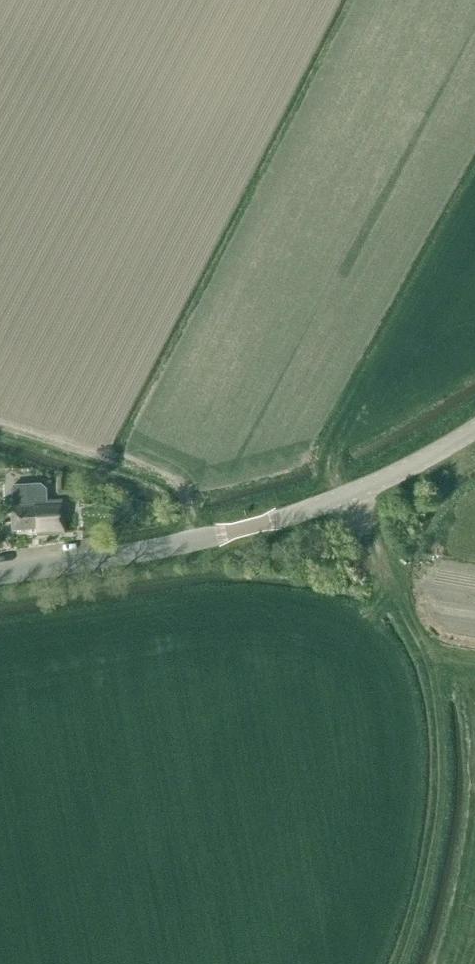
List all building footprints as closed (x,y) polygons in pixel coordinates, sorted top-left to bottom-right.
[(62,500),(29,502),(29,494),(12,495),(12,507),(10,507),(11,529),(34,528),(35,534),(63,533),(63,530),(64,530),(62,500)]
